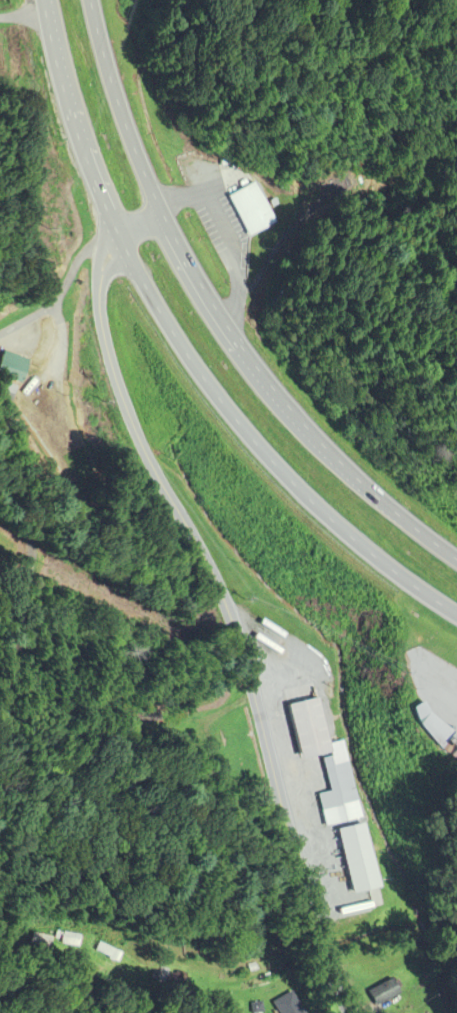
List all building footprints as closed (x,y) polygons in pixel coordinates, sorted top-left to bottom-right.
[(345,758),(377,752),(366,698),(335,704),(345,758)] [(436,704),(425,719),(456,742),(456,720),(436,704)] [(0,929),(0,942),(16,946),(19,934),(0,929)] [(27,940),(43,943),(45,932),(29,929),(27,940)] [(60,948),(80,957),(84,949),(63,940),(60,948)]
